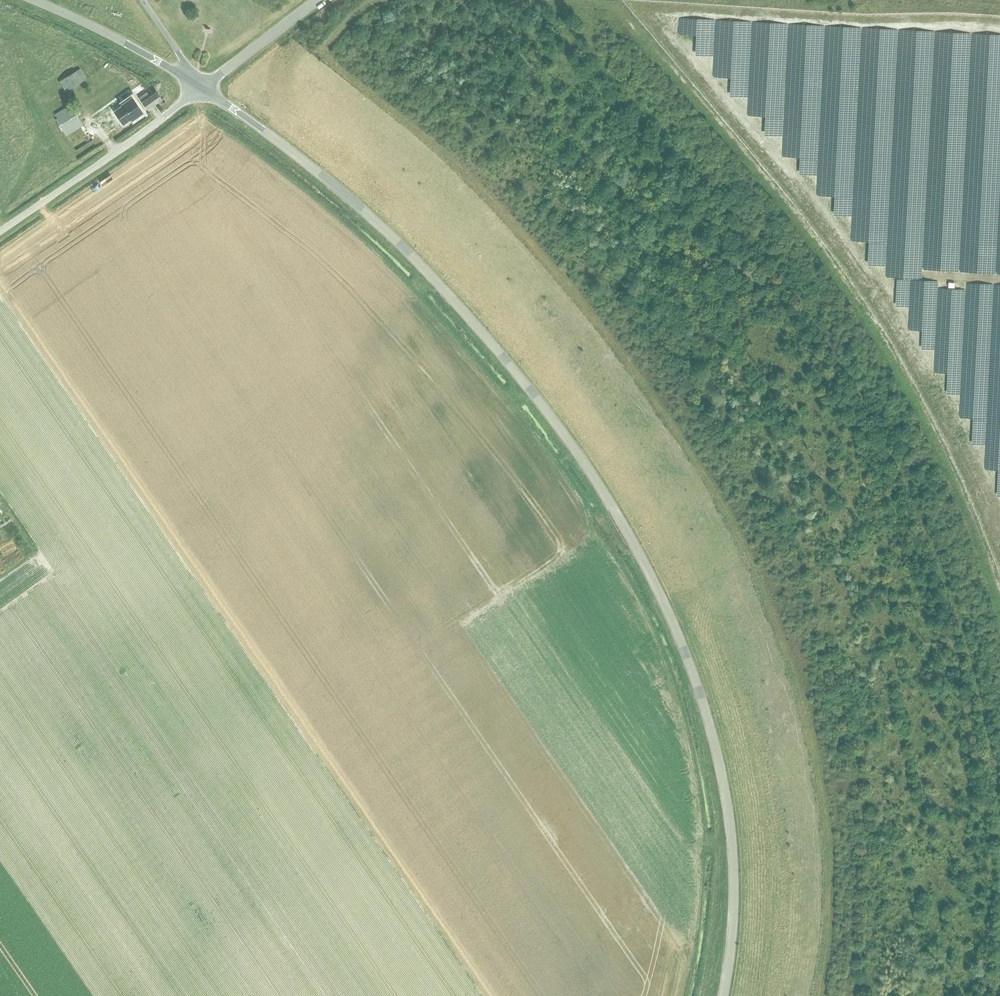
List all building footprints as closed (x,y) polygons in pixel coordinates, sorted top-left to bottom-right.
[(81,68),(75,72),(59,81),(65,92),(87,79),(81,68)] [(122,106),(114,111),(123,125),(131,119),(132,120),(143,113),(132,97),(121,105),(122,106)] [(74,109),(56,120),(63,130),(65,134),(78,127),(83,124),(74,109)] [(12,500),(5,503),(14,522),(20,519),(12,500)]
